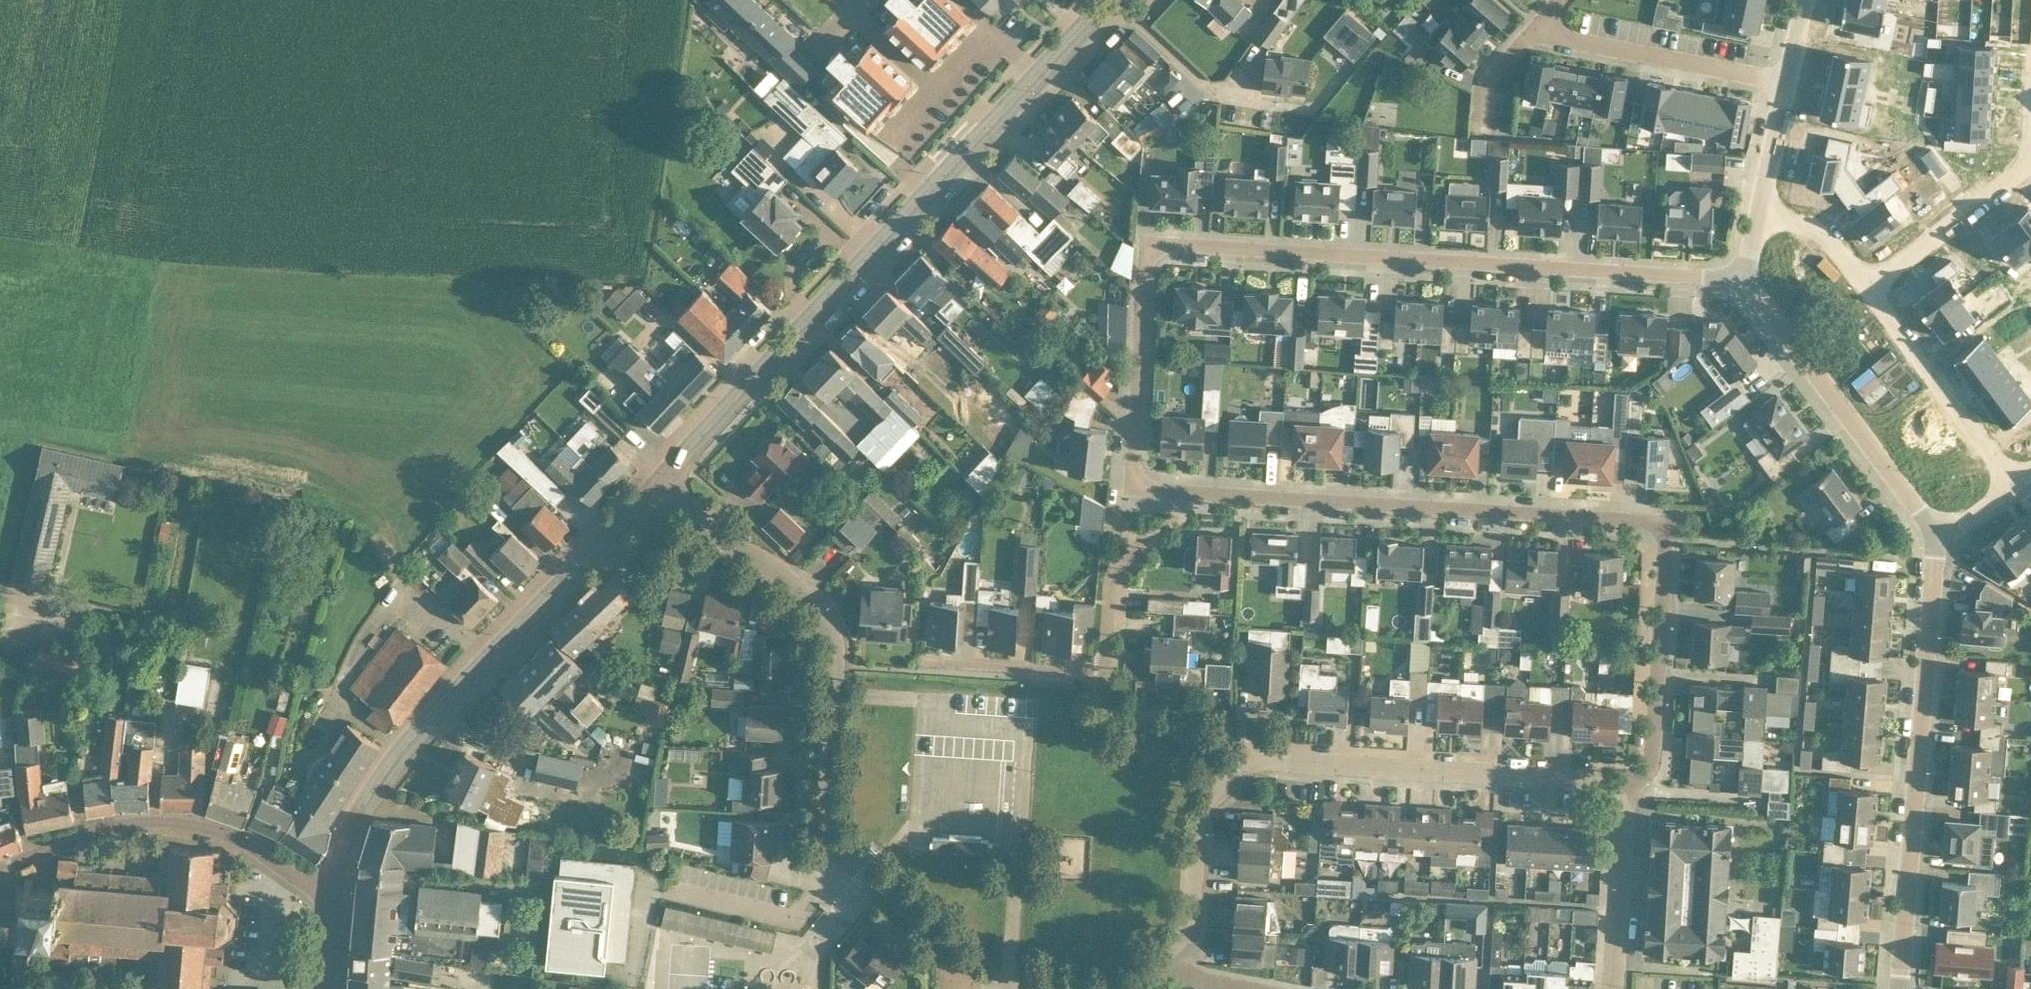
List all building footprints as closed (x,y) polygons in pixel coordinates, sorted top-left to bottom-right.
[(699,2),(707,10),(712,4),(708,0),(700,0),(699,2)] [(802,88),(819,71),(795,49),(801,43),(755,0),(708,0),(712,4),(802,88)] [(826,90),(868,128),(889,105),(890,105),(949,41),(970,17),(952,0),(890,0),(901,10),(855,59),(840,46),(828,59),(842,72),(826,90)] [(992,13),(1004,0),(979,0),(992,13)] [(1251,12),(1240,0),(1202,0),(1233,30),(1251,12)] [(1330,11),(1334,0),(1302,0),(1330,11)] [(1464,6),(1466,8),(1491,30),(1507,10),(1496,0),(1470,0),(1464,6)] [(1753,0),(1717,0),(1714,17),(1704,15),(1701,30),(1727,35),(1730,22),(1757,28),(1763,2),(1753,0)] [(1845,0),(1840,24),(1860,28),(1877,32),(1879,32),(1884,9),(1845,0)] [(1845,0),(1884,9),(1884,8),(1883,8),(1885,0),(1845,0)] [(1683,17),(1668,14),(1670,4),(1657,2),(1652,24),(1680,29),(1683,17)] [(1491,30),(1466,8),(1451,25),(1450,26),(1475,48),(1491,30)] [(1346,9),(1325,33),(1355,59),(1376,35),(1346,9)] [(1269,46),(1280,30),(1288,20),(1274,10),(1255,36),(1269,46)] [(1451,25),(1444,18),(1426,39),(1443,54),(1442,55),(1450,62),(1451,61),(1458,67),(1475,48),(1450,26),(1451,25)] [(1401,37),(1408,29),(1398,20),(1391,28),(1401,37)] [(1954,25),(1938,24),(1937,35),(1953,36),(1954,25)] [(1860,28),(1857,43),(1874,47),(1877,32),(1860,28)] [(1089,82),(1112,103),(1146,67),(1160,52),(1135,29),(1108,59),(1109,60),(1089,82)] [(1940,45),(1941,37),(1928,36),(1927,44),(1940,45)] [(1957,44),(1955,63),(1993,65),(1993,55),(1994,55),(1994,47),(1994,46),(1957,44)] [(1835,53),(1830,74),(1867,82),(1871,61),(1835,53)] [(1307,93),(1311,59),(1301,57),(1281,55),(1281,58),(1266,56),(1261,90),(1275,92),(1275,89),(1307,93)] [(1555,64),(1530,60),(1529,67),(1528,67),(1526,78),(1527,78),(1524,92),(1536,94),(1535,104),(1547,107),(1549,97),(1555,64)] [(1933,62),(1925,61),(1923,73),(1932,74),(1933,62)] [(1955,63),(1954,81),(1992,83),(1992,74),(1993,66),(1993,65),(1955,63)] [(1579,69),(1555,64),(1549,97),(1573,101),(1579,69)] [(1603,74),(1579,69),(1573,101),(1595,106),(1597,106),(1603,74)] [(1628,78),(1603,74),(1597,106),(1595,106),(1593,115),(1605,118),(1607,108),(1621,111),(1628,78)] [(1830,74),(1826,94),(1862,102),(1863,101),(1867,82),(1830,74)] [(784,76),(764,96),(804,134),(816,146),(795,168),(814,186),(821,178),(822,178),(836,192),(858,169),(844,155),(836,148),(842,142),(847,136),(784,76)] [(1635,102),(1630,128),(1640,131),(1642,122),(1666,126),(1674,88),(1665,86),(1665,85),(1649,81),(1645,103),(1635,102)] [(1954,81),(1953,99),(1990,101),(1991,91),(1992,83),(1954,81)] [(1936,86),(1928,85),(1926,97),(1934,98),(1936,86)] [(1692,131),(1699,93),(1674,88),(1666,126),(1692,131)] [(689,112),(699,101),(691,93),(681,105),(689,112)] [(1717,136),(1724,97),(1699,93),(1692,131),(1717,136)] [(1826,94),(1821,115),(1867,125),(1872,103),(1863,101),(1862,102),(1826,94)] [(1747,117),(1750,101),(1733,98),(1733,99),(1727,98),(1727,96),(1725,96),(1725,97),(1724,97),(1717,136),(1742,141),(1744,130),(1747,117)] [(1097,143),(1109,130),(1073,97),(1050,121),(1075,143),(1085,132),(1097,143)] [(1933,110),(1934,98),(1926,97),(1924,109),(1933,110)] [(1953,99),(1952,117),(1989,119),(1990,109),(1991,101),(1990,101),(1953,99)] [(1906,103),(1905,111),(1918,114),(1919,106),(1906,103)] [(1747,117),(1744,130),(1752,132),(1755,118),(1747,117)] [(1945,138),(1944,147),(1977,149),(1978,138),(1988,138),(1989,127),(1990,119),(1989,119),(1952,117),(1951,138),(1945,138)] [(1065,154),(1075,143),(1050,121),(1030,142),(1066,175),(1076,165),(1065,154)] [(1380,124),(1360,124),(1359,146),(1379,147),(1380,124)] [(1530,125),(1529,133),(1541,135),(1542,127),(1530,125)] [(1111,140),(1130,157),(1143,143),(1124,126),(1111,140)] [(1588,144),(1600,145),(1602,133),(1590,131),(1589,137),(1588,144)] [(1270,143),(1288,144),(1289,134),(1271,132),(1270,143)] [(1578,135),(1576,144),(1588,144),(1589,137),(1578,135)] [(1813,151),(1806,184),(1833,190),(1834,187),(1848,206),(1892,172),(1892,171),(1865,192),(1846,167),(1852,141),(1829,136),(1825,153),(1813,151)] [(1493,156),(1491,187),(1507,188),(1510,140),(1488,139),(1488,140),(1490,140),(1489,155),(1493,156)] [(1689,141),(1675,140),(1674,150),(1688,151),(1689,141)] [(1692,151),(1703,152),(1703,142),(1689,141),(1689,151),(1692,151)] [(1270,143),(1270,145),(1269,168),(1256,167),(1255,179),(1227,177),(1225,212),(1267,214),(1269,180),(1269,175),(1286,176),(1288,144),(1270,143)] [(1568,156),(1580,156),(1580,145),(1568,144),(1568,156)] [(798,211),(783,197),(777,192),(788,179),(753,145),(732,169),(745,182),(740,188),(756,203),(743,216),(777,248),(780,245),(785,245),(791,239),(790,234),(801,222),(794,215),(798,211)] [(1330,158),(1358,160),(1359,148),(1331,146),(1330,158)] [(1930,166),(1939,159),(1931,148),(1922,155),(1930,166)] [(1379,151),(1361,150),(1359,183),(1377,184),(1379,151)] [(1725,170),(1726,153),(1702,152),(1692,151),(1691,168),(1725,170)] [(1053,217),(1054,216),(1069,199),(1043,177),(1042,179),(1014,155),(998,174),(1026,198),(1028,195),(1053,217)] [(1153,175),(1151,207),(1196,210),(1197,188),(1213,190),(1215,156),(1198,155),(1197,177),(1153,175)] [(1359,164),(1358,164),(1332,162),(1330,182),(1317,181),(1318,178),(1303,177),(1302,181),(1298,180),(1297,199),(1293,199),(1292,212),(1296,212),(1295,216),(1337,219),(1338,207),(1356,208),(1359,164)] [(1581,197),(1600,198),(1602,163),(1583,162),(1581,197)] [(1576,194),(1578,164),(1558,163),(1557,185),(1546,184),(1545,197),(1521,196),(1521,210),(1517,209),(1516,223),(1520,224),(1519,230),(1560,233),(1562,198),(1562,193),(1576,194)] [(1892,172),(1848,206),(1849,206),(1854,203),(1862,214),(1854,220),(1871,243),(1900,221),(1884,200),(1903,186),(1892,172)] [(1088,210),(1100,198),(1079,180),(1067,192),(1088,210)] [(1067,256),(1059,249),(1073,235),(1054,216),(1053,217),(1039,232),(989,183),(973,200),(957,216),(997,255),(1003,248),(1016,261),(1026,250),(1043,266),(1051,274),(1058,265),(1067,256)] [(1689,189),(1676,188),(1670,195),(1669,203),(1667,203),(1664,239),(1711,242),(1714,206),(1710,206),(1711,187),(1690,185),(1689,189)] [(1418,191),(1374,188),(1372,221),(1416,224),(1416,221),(1421,221),(1422,207),(1417,207),(1418,191)] [(1445,215),(1444,226),(1489,228),(1491,195),(1446,193),(1446,203),(1443,203),(1443,215),(1445,215)] [(1641,238),(1643,205),(1599,202),(1597,235),(1641,238)] [(2009,220),(2010,222),(2030,250),(2030,210),(2028,206),(2009,220)] [(1993,235),(2014,263),(2030,251),(2030,250),(2010,222),(2009,220),(2008,221),(2009,222),(1993,235)] [(1006,267),(968,234),(953,221),(933,243),(956,263),(965,253),(987,273),(999,284),(1010,271),(1006,267)] [(1968,241),(1975,250),(1983,243),(1977,235),(1968,241)] [(1073,240),(1063,249),(1073,260),(1064,268),(1077,282),(1096,265),(1073,240)] [(1122,240),(1109,267),(1131,277),(1133,245),(1122,240)] [(944,274),(936,266),(922,253),(896,279),(921,304),(931,293),(943,305),(954,294),(965,305),(975,295),(953,274),(948,269),(944,274)] [(1939,282),(1915,301),(1929,320),(1963,295),(1950,277),(1959,270),(1951,258),(1932,273),(1939,282)] [(771,311),(744,285),(751,278),(732,261),(716,278),(738,299),(726,311),(725,313),(749,335),(771,311)] [(513,280),(505,289),(515,298),(524,289),(513,280)] [(1177,286),(1175,318),(1189,319),(1189,323),(1203,324),(1204,320),(1212,320),(1211,332),(1228,333),(1229,317),(1219,316),(1221,289),(1206,288),(1206,285),(1191,284),(1191,287),(1177,286)] [(626,322),(649,299),(637,287),(614,310),(626,322)] [(952,349),(936,334),(888,288),(864,312),(888,336),(903,321),(930,347),(931,347),(943,359),(952,349)] [(1234,308),(1233,324),(1245,324),(1244,326),(1290,329),(1292,295),(1278,294),(1278,290),(1262,289),(1262,293),(1247,292),(1245,309),(1234,308)] [(749,335),(725,313),(726,311),(703,290),(689,305),(679,297),(669,307),(711,346),(726,359),(749,335)] [(1379,355),(1379,347),(1381,319),(1381,311),(1365,310),(1366,298),(1353,297),(1354,295),(1339,294),(1339,296),(1320,295),(1320,301),(1318,300),(1317,311),(1319,311),(1318,331),(1341,333),(1340,335),(1352,336),(1352,333),(1362,334),(1361,353),(1355,353),(1354,370),(1377,372),(1379,355)] [(1963,295),(1929,320),(1930,321),(1931,319),(1944,336),(1972,314),(1960,298),(1963,295)] [(1418,339),(1420,301),(1396,299),(1395,320),(1381,319),(1379,347),(1394,347),(1394,337),(1418,339)] [(1420,301),(1418,339),(1441,340),(1441,350),(1455,351),(1457,323),(1443,322),(1444,302),(1420,301)] [(1045,302),(1037,311),(1049,322),(1057,312),(1045,302)] [(1471,324),(1457,323),(1455,351),(1470,352),(1470,342),(1494,344),(1496,306),(1472,304),(1471,324)] [(1517,355),(1531,356),(1533,328),(1519,327),(1520,307),(1496,306),(1494,344),(1517,345),(1517,355)] [(1546,347),(1569,348),(1572,310),(1548,309),(1547,329),(1533,328),(1531,356),(1545,357),(1546,347)] [(1596,312),(1572,310),(1569,348),(1593,350),(1592,360),(1607,361),(1608,333),(1594,332),(1596,312)] [(1099,349),(1124,350),(1125,313),(1100,313),(1100,335),(1099,349)] [(1621,331),(1620,350),(1642,351),(1642,353),(1657,354),(1657,348),(1665,348),(1667,316),(1655,316),(1655,314),(1641,313),(1640,315),(1622,314),(1621,319),(1619,319),(1618,331),(1621,331)] [(1722,320),(1703,319),(1702,345),(1729,382),(1741,373),(1757,361),(1735,331),(1731,333),(1722,320)] [(882,379),(897,364),(898,363),(888,352),(856,321),(839,338),(882,379)] [(936,334),(952,349),(976,372),(986,361),(947,323),(936,334)] [(1690,328),(1671,327),(1669,367),(1689,352),(1690,328)] [(1289,334),(1287,366),(1304,367),(1306,335),(1289,334)] [(1983,336),(1953,359),(1966,376),(1996,353),(1983,336)] [(689,398),(717,369),(685,340),(658,369),(689,398)] [(1231,343),(1205,341),(1204,360),(1230,362),(1231,343)] [(898,363),(897,364),(903,370),(914,358),(898,342),(888,352),(898,363)] [(659,431),(689,398),(658,369),(657,370),(629,343),(610,364),(636,388),(625,400),(638,413),(639,411),(659,431)] [(878,422),(893,407),(883,398),(831,347),(804,375),(827,398),(836,389),(845,398),(849,394),(878,422)] [(1996,353),(1966,376),(1978,392),(2009,370),(1996,353)] [(1112,371),(1099,360),(1092,368),(1091,367),(1078,383),(1079,384),(1097,399),(1109,385),(1104,381),(1112,371)] [(1311,369),(1310,385),(1320,385),(1321,369),(1311,369)] [(2009,370),(1978,392),(1991,409),(2021,386),(2009,370)] [(1404,376),(1403,389),(1419,390),(1420,377),(1404,376)] [(1652,382),(1659,390),(1665,385),(1659,377),(1652,382)] [(1459,391),(1470,391),(1470,379),(1459,379),(1459,391)] [(860,446),(820,407),(795,383),(778,401),(804,426),(810,421),(826,437),(816,447),(838,468),(860,446)] [(1079,384),(1064,412),(1076,418),(1075,425),(1074,425),(1069,471),(1101,475),(1107,429),(1090,427),(1091,419),(1098,401),(1097,399),(1079,384)] [(1991,409),(2004,426),(2030,405),(2030,400),(2021,386),(1991,409)] [(893,387),(883,398),(893,407),(912,426),(922,415),(893,387)] [(1203,418),(1164,416),(1163,435),(1161,436),(1160,445),(1162,447),(1162,452),(1202,455),(1204,428),(1219,429),(1221,389),(1205,387),(1203,418)] [(998,395),(968,427),(989,448),(1020,416),(998,395)] [(1750,418),(1743,423),(1754,437),(1760,432),(1772,447),(1765,452),(1758,458),(1774,480),(1800,461),(1790,448),(1808,435),(1777,395),(1775,397),(1773,395),(1764,402),(1765,404),(1749,416),(1750,418)] [(1627,437),(1639,438),(1637,478),(1646,478),(1645,483),(1667,484),(1685,484),(1679,468),(1668,467),(1670,436),(1641,434),(1643,399),(1630,398),(1628,427),(1627,437)] [(633,425),(605,399),(594,411),(622,437),(633,425)] [(1341,463),(1342,443),(1354,444),(1357,403),(1345,402),(1341,402),(1329,406),(1321,410),(1320,410),(1317,462),(1341,463)] [(1282,444),(1282,439),(1284,410),(1261,408),(1260,420),(1248,420),(1246,415),(1243,413),(1239,413),(1236,415),(1234,419),(1231,419),(1229,457),(1264,459),(1265,443),(1282,444)] [(1293,460),(1317,462),(1320,410),(1284,408),(1284,410),(1282,439),(1294,440),(1293,460)] [(1413,445),(1415,413),(1391,412),(1390,430),(1367,428),(1365,465),(1398,467),(1399,444),(1413,445)] [(1538,447),(1554,448),(1556,418),(1520,416),(1519,438),(1503,437),(1501,474),(1537,476),(1538,447)] [(1565,478),(1589,479),(1591,441),(1592,424),(1571,423),(1571,417),(1556,416),(1556,418),(1554,448),(1554,456),(1566,457),(1565,478)] [(1614,460),(1626,461),(1627,437),(1628,427),(1592,424),(1591,441),(1589,479),(1612,481),(1614,460)] [(784,484),(797,469),(808,458),(779,430),(754,456),(759,461),(742,480),(762,499),(780,480),(784,484)] [(590,446),(582,454),(611,482),(630,461),(599,431),(587,443),(590,446)] [(1419,433),(1418,448),(1430,449),(1429,469),(1453,471),(1455,432),(1431,431),(1431,433),(1419,433)] [(1455,432),(1453,471),(1477,472),(1478,452),(1490,452),(1491,437),(1479,436),(1479,434),(1455,432)] [(555,504),(564,495),(508,441),(499,451),(555,504)] [(116,499),(123,467),(124,464),(43,445),(11,582),(46,590),(70,485),(83,488),(83,491),(116,499)] [(962,473),(984,494),(1000,460),(987,447),(962,473)] [(545,466),(555,476),(569,489),(573,485),(591,502),(611,482),(582,454),(572,464),(559,452),(545,466)] [(545,503),(548,500),(523,476),(522,477),(509,465),(494,480),(506,492),(503,496),(516,509),(519,506),(531,518),(523,525),(547,549),(569,526),(545,503)] [(1827,530),(1835,542),(1859,524),(1851,513),(1860,506),(1832,468),(1807,487),(1835,524),(1827,530)] [(1084,526),(1102,528),(1104,528),(1106,505),(1083,494),(1080,526),(1084,526)] [(862,545),(877,529),(873,525),(882,515),(863,498),(853,509),(855,511),(832,536),(849,551),(858,541),(862,545)] [(901,517),(882,498),(874,507),(893,525),(901,517)] [(765,525),(787,546),(803,529),(781,508),(765,525)] [(2004,532),(2025,560),(2030,566),(2030,565),(2030,526),(2024,517),(2004,532)] [(472,540),(463,551),(471,559),(490,577),(503,564),(518,579),(519,578),(517,576),(536,556),(538,558),(539,557),(499,519),(493,525),(506,538),(489,556),(472,540)] [(1297,562),(1298,554),(1299,534),(1252,532),(1251,560),(1282,562),(1281,583),(1295,584),(1296,562),(1297,562)] [(2004,532),(1983,547),(2004,576),(2025,560),(2004,532)] [(1229,571),(1230,571),(1232,536),(1198,534),(1196,569),(1215,570),(1214,586),(1228,587),(1229,571)] [(1332,569),(1354,570),(1354,583),(1366,584),(1367,556),(1356,555),(1357,538),(1321,536),(1319,568),(1320,568),(1320,581),(1331,582),(1332,569)] [(1378,543),(1377,563),(1376,575),(1422,578),(1424,546),(1397,544),(1397,540),(1381,539),(1381,543),(1378,543)] [(447,602),(458,613),(472,627),(499,599),(464,566),(471,559),(463,551),(452,541),(438,555),(466,582),(447,602)] [(1037,593),(1037,592),(1040,545),(1019,543),(1016,591),(1037,593)] [(1446,543),(1445,563),(1444,578),(1445,578),(1444,593),(1475,595),(1476,580),(1490,581),(1492,546),(1446,543)] [(1508,559),(1507,579),(1506,589),(1540,592),(1541,584),(1554,585),(1557,550),(1529,548),(1529,560),(1508,559)] [(1621,594),(1622,577),(1626,578),(1626,571),(1623,570),(1624,554),(1584,552),(1582,592),(1621,594)] [(1809,569),(1810,555),(1799,554),(1798,568),(1809,569)] [(1826,574),(1827,556),(1817,555),(1816,573),(1826,574)] [(925,557),(923,557),(922,575),(923,575),(936,568),(925,557)] [(1855,588),(1855,590),(1894,593),(1895,582),(1893,582),(1894,572),(1868,570),(1869,559),(1839,557),(1838,574),(1848,575),(1847,588),(1855,588)] [(1768,613),(1770,592),(1733,590),(1734,561),(1698,559),(1696,597),(1732,599),(1737,599),(1736,611),(1768,613)] [(962,600),(978,601),(979,588),(981,561),(965,560),(962,600)] [(582,605),(602,624),(636,593),(617,572),(582,605)] [(1417,624),(1431,625),(1434,583),(1419,582),(1417,624)] [(2000,628),(2001,614),(2005,615),(2011,610),(2012,598),(1987,582),(1981,591),(1981,597),(1978,597),(1977,605),(1974,605),(1973,607),(1974,607),(1974,612),(1964,611),(1962,639),(1985,641),(1991,647),(1999,648),(2005,642),(2005,635),(2000,628)] [(912,623),(913,603),(903,602),(904,588),(864,585),(862,616),(869,616),(867,637),(906,640),(907,622),(912,623)] [(673,586),(663,622),(684,628),(694,592),(673,586)] [(1305,617),(1319,618),(1320,587),(1306,586),(1305,617)] [(976,629),(976,631),(988,631),(990,606),(993,606),(994,589),(979,588),(978,601),(976,629)] [(1502,590),(1485,589),(1482,643),(1498,644),(1502,590)] [(1894,594),(1894,593),(1855,590),(1853,611),(1890,614),(1892,594),(1894,594)] [(963,641),(965,607),(959,606),(959,604),(946,603),(946,592),(931,591),(928,642),(956,643),(957,641),(963,641)] [(734,635),(737,623),(742,604),(720,599),(721,595),(708,592),(699,627),(734,635)] [(1037,592),(1037,593),(1036,610),(1046,611),(1043,649),(1072,651),(1073,639),(1092,641),(1094,604),(1074,603),(1073,611),(1057,610),(1058,600),(1051,593),(1037,592)] [(1550,630),(1567,631),(1570,594),(1552,592),(1550,630)] [(1813,608),(1823,609),(1824,595),(1814,594),(1813,608)] [(1184,599),(1149,596),(1148,609),(1179,611),(1183,611),(1184,599)] [(550,629),(555,634),(575,656),(584,647),(592,655),(600,648),(593,639),(604,628),(601,625),(602,624),(582,605),(579,602),(550,629)] [(1016,647),(1018,627),(1019,608),(993,606),(990,606),(988,631),(987,645),(1016,647)] [(1822,623),(1823,609),(1813,608),(1812,622),(1822,623)] [(1183,611),(1179,611),(1177,636),(1153,635),(1152,647),(1145,647),(1144,662),(1151,663),(1151,665),(1151,668),(1153,670),(1156,670),(1156,682),(1230,686),(1232,663),(1206,662),(1206,668),(1187,667),(1189,637),(1189,628),(1210,629),(1211,613),(1183,611)] [(1852,632),(1891,635),(1889,634),(1890,614),(1853,611),(1852,632)] [(1790,615),(1753,613),(1752,629),(1789,631),(1790,615)] [(1304,632),(1306,632),(1317,633),(1317,622),(1305,621),(1304,632)] [(1744,639),(1745,626),(1729,625),(1729,624),(1694,622),(1692,659),(1726,661),(1728,638),(1744,639)] [(395,720),(400,724),(447,663),(432,651),(396,626),(351,688),(375,706),(367,717),(370,720),(387,731),(395,720)] [(788,673),(788,672),(789,647),(775,646),(776,634),(757,633),(757,628),(746,627),(739,657),(754,658),(753,670),(788,673)] [(1287,697),(1288,677),(1291,630),(1271,628),(1250,627),(1250,640),(1248,639),(1246,666),(1245,686),(1262,687),(1261,695),(1268,696),(1268,697),(1287,697)] [(665,628),(660,651),(678,655),(684,632),(665,628)] [(688,680),(694,659),(700,633),(688,630),(676,677),(688,680)] [(1566,648),(1567,631),(1550,630),(1549,647),(1565,648),(1566,648)] [(1830,663),(1860,665),(1861,654),(1887,656),(1888,646),(1890,646),(1891,635),(1852,632),(1850,646),(1832,645),(1830,663)] [(1349,651),(1361,651),(1362,636),(1350,635),(1349,651)] [(585,668),(552,637),(516,674),(545,701),(548,699),(551,703),(552,702),(559,695),(588,723),(605,705),(589,690),(584,696),(570,683),(585,668)] [(1411,639),(1410,666),(1430,667),(1431,640),(1411,639)] [(39,642),(34,668),(77,675),(81,649),(39,642)] [(1810,643),(1809,661),(1819,662),(1820,643),(1810,643)] [(1495,659),(1496,646),(1485,646),(1485,659),(1495,659)] [(1531,666),(1532,646),(1522,646),(1521,666),(1531,666)] [(1566,648),(1565,648),(1564,659),(1575,659),(1576,659),(1576,649),(1566,648)] [(1600,652),(1599,671),(1607,671),(1608,665),(1609,652),(1600,652)] [(1958,685),(1958,694),(1994,697),(1996,673),(2006,673),(2007,660),(1986,659),(1985,670),(1960,668),(1959,673),(1957,673),(1956,684),(1958,685)] [(1817,680),(1819,662),(1809,661),(1807,679),(1817,680)] [(1846,696),(1885,699),(1886,688),(1884,688),(1885,678),(1859,676),(1860,665),(1830,663),(1829,680),(1847,682),(1846,696)] [(201,704),(206,671),(181,667),(177,700),(201,704)] [(1372,695),(1371,707),(1369,727),(1408,729),(1409,708),(1426,709),(1428,683),(1427,683),(1428,670),(1410,669),(1409,679),(1391,677),(1390,696),(1372,695)] [(1299,687),(1309,688),(1309,699),(1307,719),(1334,721),(1334,725),(1347,725),(1349,686),(1336,685),(1336,689),(1318,688),(1319,674),(1300,673),(1299,687)] [(557,706),(552,702),(551,703),(548,699),(545,701),(516,674),(503,688),(531,716),(537,709),(570,741),(585,726),(560,702),(557,706)] [(1743,709),(1742,711),(1745,711),(1744,731),(1744,738),(1764,740),(1766,712),(1792,714),(1794,693),(1799,693),(1800,675),(1776,674),(1775,691),(1767,690),(1767,686),(1744,685),(1744,688),(1743,709)] [(736,676),(735,688),(749,689),(749,676),(736,676)] [(1426,709),(1426,719),(1437,720),(1437,728),(1458,729),(1459,729),(1462,681),(1427,679),(1427,683),(1428,683),(1426,709)] [(1511,683),(1507,683),(1496,682),(1494,723),(1505,724),(1504,732),(1526,733),(1526,737),(1527,737),(1529,697),(1530,685),(1527,685),(1526,683),(1524,681),(1521,680),(1518,679),(1515,680),(1513,682),(1511,683)] [(1496,682),(1462,681),(1459,733),(1482,734),(1482,722),(1494,723),(1496,682)] [(1690,705),(1689,718),(1693,719),(1692,732),(1714,734),(1714,736),(1724,737),(1725,720),(1715,720),(1716,707),(1743,709),(1744,688),(1717,687),(1717,684),(1691,682),(1690,705)] [(1594,741),(1597,701),(1584,700),(1585,690),(1580,684),(1571,683),(1571,685),(1564,685),(1561,727),(1572,728),(1572,736),(1594,737),(1594,741)] [(1551,684),(1550,702),(1530,700),(1530,697),(1529,697),(1527,737),(1549,738),(1550,727),(1561,727),(1564,685),(1551,684)] [(639,686),(636,693),(645,695),(647,688),(639,686)] [(745,705),(746,689),(706,687),(705,702),(713,703),(745,705)] [(1613,691),(1597,691),(1594,741),(1617,742),(1618,730),(1631,731),(1634,692),(1613,691)] [(1994,697),(1958,694),(1957,704),(1955,704),(1954,715),(1956,716),(1955,720),(1981,722),(1980,734),(2001,736),(2002,723),(1992,722),(1994,697)] [(1845,717),(1881,720),(1883,700),(1885,700),(1885,699),(1846,696),(1845,717)] [(649,703),(645,720),(664,724),(667,725),(672,702),(652,698),(650,704),(649,703)] [(1814,715),(1816,700),(1805,700),(1804,714),(1814,715)] [(747,736),(783,738),(785,706),(749,704),(748,714),(747,734),(747,736)] [(117,809),(150,808),(149,778),(151,778),(159,713),(136,710),(128,779),(119,777),(111,777),(117,809)] [(273,712),(269,730),(281,732),(284,714),(273,712)] [(22,799),(23,810),(28,829),(74,819),(66,779),(61,780),(60,778),(58,776),(53,777),(52,780),(52,782),(41,784),(37,741),(45,740),(43,714),(19,716),(21,741),(16,741),(21,799),(22,799)] [(1813,729),(1814,715),(1804,714),(1803,728),(1813,729)] [(82,777),(88,813),(117,809),(111,777),(119,777),(126,717),(110,715),(103,773),(82,777)] [(1843,738),(1882,741),(1882,740),(1880,740),(1881,720),(1845,717),(1843,738)] [(332,820),(380,747),(381,746),(347,724),(328,753),(317,758),(314,761),(311,764),(308,770),(307,773),(307,776),(308,782),(299,797),(299,796),(298,797),(331,821),(332,820)] [(599,725),(591,733),(603,743),(605,731),(599,725)] [(1688,731),(1687,755),(1691,755),(1689,781),(1694,782),(1694,786),(1706,786),(1706,782),(1711,783),(1712,783),(1712,782),(1713,756),(1741,758),(1742,738),(1732,737),(1724,737),(1714,736),(1714,734),(1692,732),(1688,731)] [(273,732),(270,744),(282,748),(284,735),(273,732)] [(1952,761),(1951,770),(1988,773),(2004,774),(2007,736),(2001,736),(1980,734),(1979,747),(1953,744),(1953,749),(1951,748),(1950,760),(1952,761)] [(245,824),(246,821),(257,790),(233,781),(244,741),(227,736),(207,810),(245,824)] [(1739,765),(1738,792),(1761,793),(1761,789),(1770,789),(1769,799),(1782,800),(1782,790),(1788,790),(1789,768),(1762,767),(1764,740),(1744,738),(1742,765),(1739,765)] [(1882,741),(1843,738),(1842,752),(1823,751),(1822,768),(1851,771),(1852,760),(1878,762),(1879,752),(1881,752),(1882,741)] [(161,808),(203,809),(204,741),(181,741),(180,775),(161,775),(161,808)] [(1810,767),(1811,749),(1801,749),(1800,767),(1810,767)] [(512,791),(505,787),(511,774),(466,752),(446,792),(490,812),(489,814),(506,823),(516,824),(526,802),(510,794),(512,791)] [(535,777),(576,787),(582,762),(541,752),(535,777)] [(766,754),(746,752),(738,752),(736,776),(746,776),(744,798),(736,798),(735,809),(757,810),(757,800),(779,802),(781,768),(765,767),(766,754)] [(23,845),(16,817),(11,818),(10,808),(3,809),(2,794),(16,792),(12,767),(0,768),(0,855),(23,845)] [(1995,812),(1995,811),(1996,798),(1986,797),(1988,773),(1951,770),(1951,779),(1948,779),(1947,791),(1950,791),(1949,796),(1975,798),(1974,810),(1985,811),(1995,812)] [(1837,814),(1873,817),(1874,808),(1876,808),(1877,796),(1875,796),(1875,791),(1850,789),(1851,777),(1830,775),(1829,788),(1839,789),(1837,814)] [(669,778),(656,777),(654,803),(667,804),(669,778)] [(284,807),(291,792),(275,781),(267,798),(262,796),(250,822),(269,831),(285,807),(284,807)] [(1711,783),(1710,790),(1722,791),(1722,783),(1712,782),(1712,783),(1711,783)] [(332,832),(325,829),(331,821),(298,797),(299,796),(291,792),(284,807),(285,807),(269,831),(281,836),(318,861),(329,845),(332,832)] [(1768,799),(1767,816),(1789,817),(1790,800),(1782,800),(1769,799),(1768,799)] [(1337,854),(1338,842),(1355,843),(1355,847),(1356,847),(1358,815),(1358,811),(1340,810),(1341,802),(1324,801),(1321,853),(1337,854)] [(1358,815),(1356,847),(1381,849),(1384,804),(1365,803),(1365,815),(1358,815)] [(1384,804),(1381,849),(1406,851),(1409,818),(1400,817),(1401,805),(1384,804)] [(1409,818),(1406,851),(1430,852),(1432,852),(1435,808),(1416,806),(1416,818),(1409,818)] [(1432,852),(1431,860),(1457,862),(1460,817),(1458,817),(1458,821),(1451,821),(1452,809),(1435,808),(1432,852)] [(1460,817),(1457,862),(1490,864),(1494,811),(1476,810),(1476,818),(1460,817)] [(1235,835),(1235,844),(1283,848),(1283,847),(1288,848),(1288,835),(1282,830),(1283,824),(1273,823),(1274,813),(1242,811),(1240,836),(1235,835)] [(2009,813),(1995,811),(1995,812),(1985,811),(1984,823),(1947,820),(1945,840),(1943,840),(1942,851),(1944,852),(1944,856),(1976,858),(1978,834),(2007,837),(2009,813)] [(2010,812),(2009,831),(2027,832),(2028,813),(2010,812)] [(1825,838),(1824,851),(1844,853),(1845,840),(1871,843),(1872,838),(1874,838),(1875,827),(1873,826),(1873,817),(1837,814),(1823,813),(1820,837),(1825,838)] [(499,874),(505,833),(506,828),(480,825),(458,818),(452,859),(433,858),(437,824),(374,818),(361,858),(361,860),(405,865),(499,874)] [(734,871),(746,874),(765,880),(771,859),(776,860),(778,822),(736,819),(733,857),(735,857),(734,871)] [(1678,821),(1678,822),(1658,821),(1657,830),(1652,829),(1651,846),(1650,846),(1650,849),(1652,849),(1691,851),(1692,825),(1680,824),(1681,821),(1678,821)] [(1704,826),(1692,825),(1691,851),(1729,853),(1731,853),(1731,851),(1732,834),(1726,834),(1727,825),(1707,824),(1707,823),(1704,823),(1704,826)] [(1505,863),(1527,864),(1530,825),(1508,824),(1505,863)] [(1530,825),(1527,864),(1550,865),(1552,826),(1530,825)] [(1550,865),(1572,867),(1574,828),(1552,826),(1550,865)] [(1596,829),(1574,828),(1572,867),(1594,868),(1596,829)] [(670,845),(669,831),(646,833),(647,846),(670,845)] [(547,834),(531,832),(527,877),(543,878),(547,834)] [(210,988),(213,988),(213,986),(210,985),(210,974),(217,974),(217,959),(223,959),(225,946),(222,946),(222,945),(237,935),(238,935),(239,933),(238,933),(239,913),(241,913),(240,911),(239,911),(226,899),(226,898),(228,898),(229,883),(225,882),(226,869),(219,868),(220,857),(224,857),(224,855),(220,854),(221,852),(214,849),(214,847),(173,844),(172,845),(163,846),(162,849),(158,849),(158,851),(162,852),(161,863),(157,863),(157,865),(161,865),(161,872),(144,871),(143,875),(128,874),(129,870),(127,870),(126,874),(112,872),(112,868),(110,868),(110,872),(95,871),(95,864),(79,863),(79,860),(68,859),(59,863),(58,873),(61,873),(60,881),(54,880),(53,888),(33,886),(34,879),(25,878),(24,886),(17,885),(16,894),(23,894),(22,915),(14,914),(13,923),(21,923),(20,931),(29,932),(29,924),(43,925),(43,928),(48,931),(51,931),(50,933),(56,934),(56,940),(51,940),(50,957),(71,958),(71,952),(88,953),(88,948),(102,949),(102,953),(105,953),(105,950),(120,951),(120,955),(122,955),(122,951),(137,952),(136,958),(153,959),(153,967),(149,966),(149,970),(152,970),(151,980),(135,979),(134,988),(162,988),(171,988),(209,988),(210,988)] [(1237,879),(1257,880),(1269,881),(1270,873),(1281,873),(1283,848),(1235,844),(1234,854),(1239,854),(1237,879)] [(1652,849),(1651,879),(1648,879),(1648,886),(1688,888),(1691,851),(1652,849)] [(1691,851),(1688,888),(1728,891),(1729,884),(1727,884),(1729,853),(1691,851)] [(1843,865),(1844,853),(1824,851),(1822,864),(1821,864),(1819,888),(1830,890),(1867,893),(1868,883),(1870,883),(1871,872),(1869,871),(1869,867),(1843,865)] [(637,863),(562,856),(560,874),(555,873),(546,964),(606,970),(607,958),(627,960),(637,863)] [(390,953),(407,956),(435,960),(456,964),(457,958),(462,959),(466,937),(474,938),(470,967),(488,969),(491,948),(497,948),(499,933),(502,902),(482,900),(483,893),(421,886),(420,893),(402,891),(403,879),(405,865),(361,860),(359,874),(352,949),(390,953)] [(1428,880),(1417,879),(1417,873),(1416,870),(1406,870),(1405,878),(1404,878),(1403,891),(1428,892),(1428,880)] [(1999,894),(2001,872),(1969,870),(1968,883),(1942,881),(1939,917),(1973,919),(1975,899),(1984,900),(1987,897),(1987,893),(1999,894)] [(1399,880),(1379,878),(1378,891),(1398,892),(1399,880)] [(1431,878),(1430,893),(1454,894),(1455,881),(1441,880),(1441,879),(1431,878)] [(1317,881),(1295,880),(1294,892),(1317,894),(1317,881)] [(1379,886),(1353,884),(1352,896),(1378,898),(1379,886)] [(1686,926),(1688,888),(1648,886),(1648,893),(1650,893),(1648,924),(1686,926)] [(1495,896),(1508,897),(1509,888),(1496,887),(1495,896)] [(1477,888),(1477,896),(1487,897),(1488,888),(1477,888)] [(1688,888),(1686,926),(1724,928),(1726,898),(1728,898),(1728,891),(1688,888)] [(1839,916),(1865,919),(1865,914),(1867,914),(1868,902),(1866,902),(1867,893),(1830,890),(1819,888),(1815,888),(1813,914),(1818,914),(1817,927),(1838,928),(1839,916)] [(1535,898),(1548,899),(1548,890),(1535,890),(1535,898)] [(1548,890),(1548,899),(1560,900),(1561,891),(1548,890)] [(1599,902),(1600,893),(1587,893),(1587,901),(1599,902)] [(1229,920),(1229,929),(1266,932),(1266,931),(1270,931),(1280,928),(1273,899),(1268,899),(1268,898),(1236,896),(1234,920),(1229,920)] [(1370,899),(1369,909),(1384,910),(1385,900),(1370,899)] [(665,904),(660,925),(715,937),(712,952),(744,960),(747,946),(771,952),(776,929),(665,904)] [(1467,916),(1467,930),(1484,931),(1485,905),(1468,904),(1467,916)] [(1540,919),(1541,907),(1528,906),(1527,919),(1540,919)] [(1573,921),(1573,908),(1560,908),(1559,920),(1573,921)] [(1573,908),(1573,921),(1598,923),(1599,910),(1573,908)] [(1774,980),(1779,915),(1754,913),(1751,950),(1734,949),(1732,976),(1774,980)] [(1330,926),(1329,936),(1326,935),(1325,948),(1324,968),(1349,969),(1348,974),(1358,975),(1361,924),(1334,923),(1330,926)] [(1361,924),(1358,975),(1367,976),(1367,971),(1392,972),(1394,940),(1391,940),(1392,931),(1389,926),(1361,924)] [(1672,954),(1673,951),(1684,952),(1686,926),(1648,924),(1645,924),(1645,926),(1646,926),(1645,943),(1650,943),(1650,952),(1670,953),(1670,954),(1672,954)] [(1727,928),(1724,928),(1686,926),(1684,952),(1696,953),(1696,956),(1699,956),(1699,955),(1719,956),(1719,947),(1725,948),(1726,931),(1727,931),(1727,928)] [(1838,928),(1817,927),(1815,927),(1813,948),(1826,949),(1824,968),(1861,971),(1861,968),(1863,968),(1864,956),(1862,956),(1863,943),(1837,941),(1838,928)] [(1990,975),(1992,959),(1993,959),(1994,945),(1984,944),(1985,931),(1948,928),(1946,942),(1937,941),(1936,953),(1932,952),(1931,968),(1935,968),(1935,971),(1954,972),(1954,976),(1971,978),(1971,974),(1990,975)] [(1231,963),(1263,966),(1263,964),(1276,965),(1278,943),(1265,942),(1266,932),(1229,929),(1228,939),(1233,939),(1231,963)] [(868,984),(875,976),(885,984),(906,959),(884,941),(876,950),(860,937),(841,961),(868,984)] [(1445,940),(1426,939),(1422,942),(1412,941),(1411,953),(1409,953),(1407,984),(1432,986),(1432,988),(1442,988),(1445,940)] [(1489,988),(1523,988),(1524,974),(1523,973),(1524,969),(1507,965),(1500,965),(1501,940),(1493,939),(1491,964),(1490,977),(1489,988)] [(1477,969),(1477,957),(1474,957),(1474,942),(1445,940),(1442,988),(1450,988),(1451,987),(1475,988),(1477,969)] [(390,953),(352,949),(350,973),(350,977),(390,979),(390,975),(390,971),(394,971),(393,975),(432,981),(435,960),(407,956),(390,953)] [(1523,988),(1546,988),(1547,970),(1545,970),(1546,961),(1544,957),(1535,957),(1532,961),(1524,960),(1524,969),(1523,973),(1524,974),(1523,988)] [(1546,988),(1569,988),(1570,972),(1569,972),(1568,972),(1569,963),(1566,959),(1551,958),(1548,962),(1548,970),(1547,970),(1546,988)] [(1593,979),(1595,979),(1596,961),(1576,960),(1576,963),(1570,963),(1570,972),(1569,988),(1592,988),(1593,979)] [(2023,966),(2008,965),(2006,988),(2021,988),(2023,966)] [(404,983),(390,982),(390,979),(350,977),(350,988),(404,988),(404,983)]
